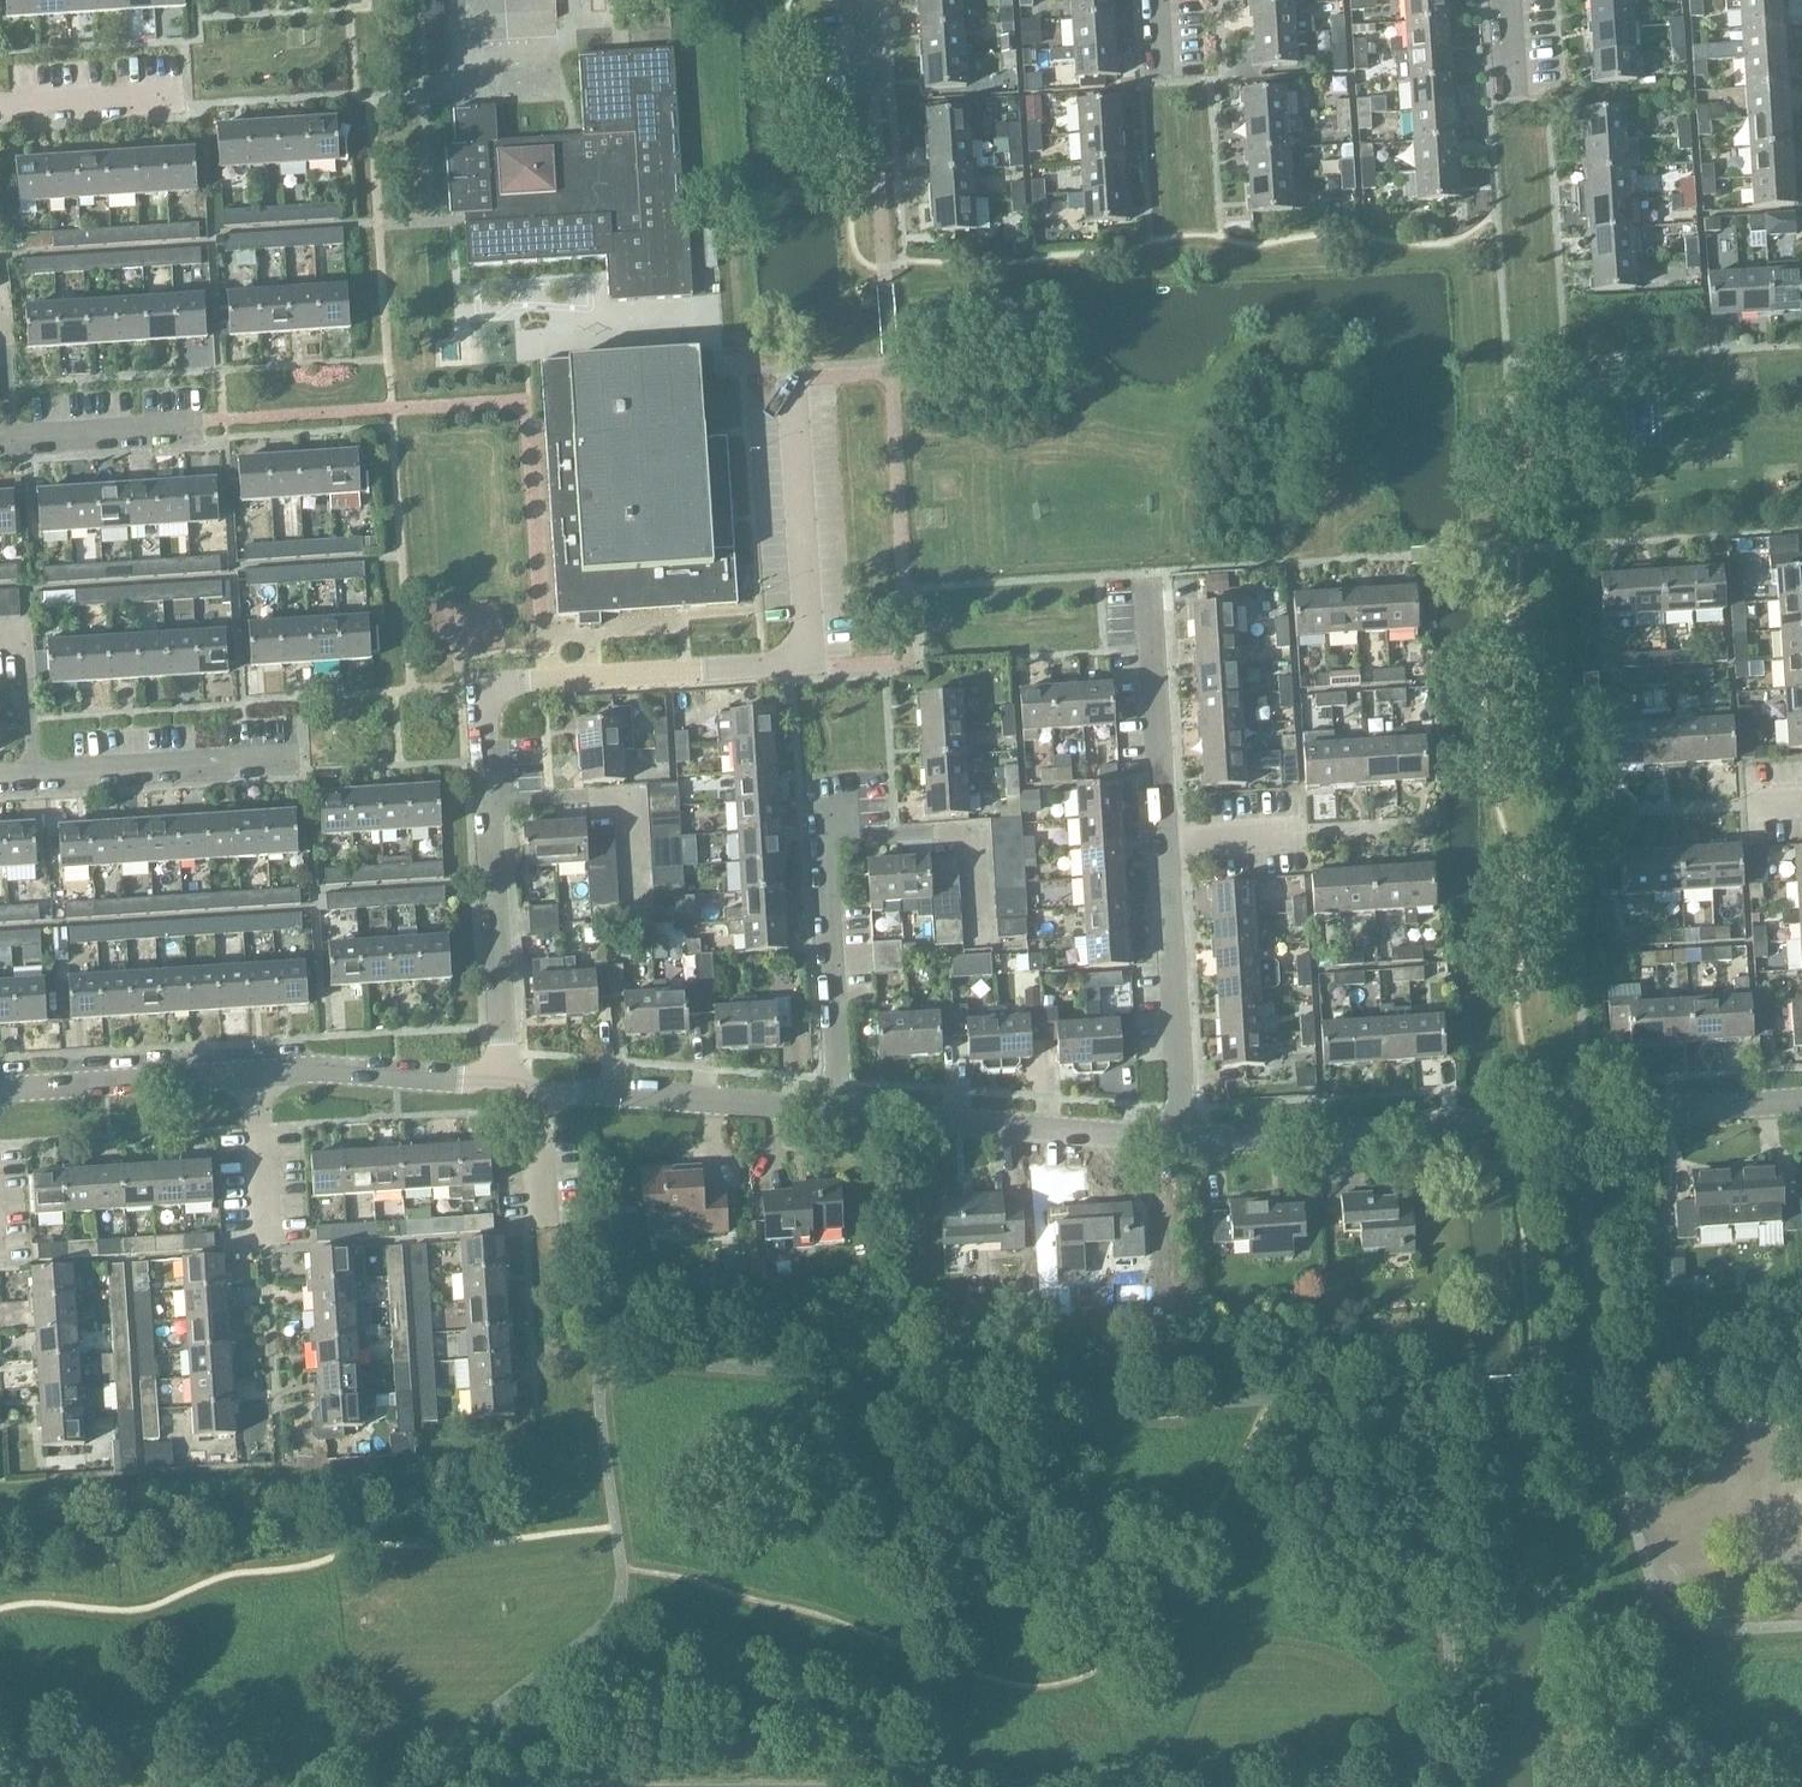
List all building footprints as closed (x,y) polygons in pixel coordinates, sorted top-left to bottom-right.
[(36,0),(7,0),(8,19),(37,17),(36,0)] [(66,0),(36,0),(37,17),(67,15),(66,0)] [(96,0),(66,0),(67,15),(97,13),(96,0)] [(125,0),(96,0),(97,13),(125,12),(125,0)] [(156,10),(155,0),(125,0),(125,12),(156,10)] [(156,10),(185,8),(185,0),(155,0),(156,10)] [(922,30),(963,27),(962,0),(920,0),(922,30)] [(1000,9),(1013,8),(1012,0),(999,0),(1000,9)] [(1073,19),(1114,17),(1113,0),(1072,0),(1073,19)] [(1351,11),(1364,10),(1363,0),(1350,0),(1351,11)] [(1407,21),(1448,18),(1447,0),(1405,0),(1407,21)] [(1592,25),(1634,22),(1633,0),(1591,0),(1592,25)] [(1726,1),(1727,13),(1742,12),(1743,30),(1783,27),(1782,13),(1786,13),(1788,11),(1787,0),(1734,0),(1726,1)] [(1689,3),(1690,17),(1703,17),(1702,2),(1689,3)] [(1254,7),(1256,37),(1306,33),(1314,33),(1313,18),(1295,19),(1294,4),(1254,7)] [(1344,16),(1331,17),(1332,31),(1345,30),(1344,16)] [(1073,19),(1075,49),(1116,46),(1114,17),(1073,19)] [(1449,32),(1448,18),(1407,21),(1408,41),(1392,42),(1392,53),(1408,52),(1450,49),(1456,49),(1458,47),(1457,34),(1455,32),(1449,32)] [(1592,25),(1594,54),(1636,51),(1634,22),(1592,25)] [(922,30),(924,59),(965,56),(963,27),(922,30)] [(1736,44),(1705,46),(1706,61),(1745,59),(1785,56),(1785,55),(1788,55),(1791,52),(1790,41),(1786,39),(1784,39),(1783,27),(1743,30),(1744,46),(1736,46),(1736,44)] [(1332,31),(1335,72),(1348,72),(1345,30),(1332,31)] [(1685,48),(1684,32),(1671,33),(1672,49),(1685,48)] [(1306,33),(1256,37),(1258,68),(1298,66),(1297,46),(1307,46),(1306,33)] [(1015,38),(1002,39),(1003,54),(1016,53),(1015,38)] [(1366,40),(1353,41),(1354,55),(1367,54),(1366,40)] [(1118,77),(1116,47),(1116,46),(1075,49),(1050,51),(1050,63),(1076,62),(1077,80),(1080,79),(1080,88),(1105,86),(1104,78),(1118,77)] [(1706,61),(1705,46),(1692,47),(1693,62),(1706,61)] [(1672,49),(1673,64),(1686,63),(1685,48),(1672,49)] [(1408,52),(1410,80),(1452,77),(1450,49),(1408,52)] [(609,287),(612,289),(610,291),(610,303),(694,297),(689,231),(685,231),(674,50),(581,56),(586,136),(499,142),(497,107),(455,109),(457,144),(446,145),(450,216),(465,215),(469,266),(607,258),(609,287)] [(1636,51),(1594,54),(1596,84),(1638,81),(1636,51)] [(1023,53),(1024,67),(1037,67),(1036,52),(1023,53)] [(1003,54),(1004,69),(1017,68),(1016,53),(1003,54)] [(1354,55),(1355,71),(1368,70),(1367,54),(1354,55)] [(965,56),(924,59),(926,90),(967,87),(965,56)] [(1745,59),(1747,89),(1787,86),(1785,56),(1745,59)] [(1693,62),(1694,77),(1707,76),(1706,61),(1693,62)] [(1452,77),(1410,80),(1412,111),(1454,108),(1460,108),(1462,105),(1461,92),(1459,90),(1453,91),(1452,77)] [(1747,89),(1748,118),(1789,115),(1787,86),(1747,89)] [(1245,92),(1247,123),(1287,120),(1285,89),(1245,92)] [(1371,113),(1370,99),(1357,100),(1358,114),(1371,113)] [(1078,103),(1080,134),(1122,131),(1120,101),(1078,103)] [(1350,116),(1349,101),(1336,102),(1337,116),(1350,116)] [(1711,120),(1710,104),(1697,105),(1698,121),(1711,120)] [(1412,111),(1414,140),(1456,137),(1454,108),(1412,111)] [(1584,111),(1586,142),(1628,139),(1626,108),(1584,111)] [(927,114),(929,145),(971,142),(969,111),(927,114)] [(1372,129),(1371,113),(1358,114),(1359,130),(1372,129)] [(1748,118),(1750,148),(1791,146),(1789,115),(1748,118)] [(1337,116),(1338,132),(1351,131),(1350,116),(1337,116)] [(1691,135),(1690,118),(1677,118),(1678,136),(1691,135)] [(338,120),(306,122),(309,164),(340,162),(347,161),(348,162),(349,162),(348,141),(347,141),(347,142),(339,142),(338,120)] [(1247,123),(1249,152),(1289,149),(1287,120),(1247,123)] [(1698,121),(1698,135),(1711,135),(1711,120),(1698,121)] [(306,122),(278,124),(280,165),(309,164),(306,122)] [(1042,136),(1041,122),(1027,123),(1028,137),(1042,136)] [(278,124),(247,126),(250,167),(280,165),(278,124)] [(1008,139),(1022,138),(1021,124),(997,126),(997,140),(1008,139)] [(250,167),(247,126),(217,127),(220,169),(250,167)] [(1080,134),(1082,163),(1123,160),(1122,131),(1080,134)] [(1678,136),(1679,149),(1692,149),(1691,135),(1678,136)] [(1028,137),(1029,154),(1043,153),(1042,136),(1028,137)] [(1414,140),(1416,171),(1458,168),(1456,137),(1414,140)] [(1022,138),(1008,139),(1010,169),(1024,168),(1022,138)] [(1586,142),(1588,172),(1630,169),(1628,139),(1586,142)] [(929,145),(931,174),(973,171),(971,142),(929,145)] [(1750,148),(1752,176),(1793,174),(1791,146),(1750,148)] [(1249,152),(1251,182),(1291,180),(1289,149),(1249,152)] [(166,153),(168,193),(197,191),(195,151),(166,153)] [(138,195),(168,193),(166,153),(135,155),(138,195)] [(138,195),(135,155),(106,156),(109,197),(138,195)] [(78,199),(109,197),(106,156),(76,158),(78,199)] [(50,201),(78,199),(76,158),(47,160),(50,201)] [(1375,173),(1374,159),(1361,160),(1362,174),(1375,173)] [(50,201),(47,160),(17,162),(19,203),(50,201)] [(1082,163),(1084,194),(1125,191),(1123,160),(1082,163)] [(1354,175),(1353,161),(1341,161),(1342,176),(1354,175)] [(1715,179),(1714,163),(1701,164),(1702,180),(1715,179)] [(1662,168),(1634,166),(1634,179),(1661,180),(1662,168)] [(1458,168),(1416,171),(1418,201),(1460,198),(1458,168)] [(1579,189),(1580,202),(1632,199),(1630,169),(1588,172),(1589,183),(1584,184),(1579,189)] [(931,174),(933,204),(975,201),(973,171),(931,174)] [(1362,174),(1363,190),(1375,189),(1375,173),(1362,174)] [(1793,174),(1752,176),(1754,210),(1795,207),(1793,174)] [(1342,176),(1343,191),(1355,190),(1354,175),(1342,176)] [(1695,195),(1694,178),(1681,179),(1682,196),(1695,195)] [(1702,180),(1703,195),(1716,194),(1715,179),(1702,180)] [(1056,180),(1031,182),(1032,197),(1046,196),(1057,195),(1056,180)] [(1291,180),(1251,182),(1253,212),(1293,209),(1291,180)] [(1025,197),(1024,182),(1011,183),(1012,198),(1025,197)] [(1125,191),(1084,194),(1086,224),(1127,221),(1125,191)] [(1682,196),(1683,208),(1696,208),(1695,195),(1682,196)] [(1032,197),(1033,212),(1047,211),(1046,196),(1032,197)] [(1012,198),(1013,214),(1026,213),(1025,197),(1012,198)] [(1591,220),(1592,231),(1633,228),(1632,199),(1580,202),(1581,216),(1586,220),(1591,220)] [(975,201),(933,204),(935,234),(977,231),(975,201)] [(311,205),(312,221),(331,220),(330,204),(311,205)] [(303,222),(302,205),(283,207),(284,223),(303,222)] [(272,223),(271,207),(252,209),(254,225),(272,223)] [(242,225),(241,209),(223,210),(224,227),(242,225)] [(1766,227),(1772,226),(1780,226),(1779,214),(1765,215),(1766,227)] [(1765,215),(1749,216),(1750,228),(1766,227),(1765,215)] [(1705,218),(1706,231),(1720,230),(1720,218),(1705,218)] [(190,239),(189,223),(170,225),(171,241),(190,239)] [(160,241),(159,225),(140,227),(141,243),(160,241)] [(131,243),(130,227),(111,229),(112,245),(131,243)] [(324,230),(325,246),(344,244),(343,228),(324,230)] [(1592,231),(1594,261),(1635,258),(1633,228),(1592,231)] [(100,245),(99,229),(80,231),(81,247),(100,245)] [(314,246),(313,230),(294,231),(295,247),(314,246)] [(72,247),(71,231),(52,232),(53,248),(72,247)] [(286,248),(285,232),(266,233),(267,249),(286,248)] [(41,249),(40,233),(23,234),(24,250),(41,249)] [(236,235),(237,251),(256,250),(255,234),(236,235)] [(1699,254),(1698,237),(1686,238),(1687,255),(1699,254)] [(183,249),(184,265),(202,264),(201,248),(183,249)] [(152,251),(153,267),(172,266),(171,250),(152,251)] [(123,253),(124,269),(143,268),(141,252),(123,253)] [(94,255),(95,271),(114,270),(113,254),(94,255)] [(1687,255),(1687,268),(1700,268),(1699,254),(1687,255)] [(64,257),(65,273),(84,272),(83,256),(64,257)] [(35,275),(54,273),(53,257),(34,259),(35,275)] [(1635,258),(1594,261),(1596,292),(1637,289),(1635,258)] [(1799,272),(1769,274),(1772,314),(1801,312),(1799,272)] [(1769,274),(1739,275),(1742,316),(1772,314),(1769,274)] [(1742,316),(1739,275),(1709,278),(1712,318),(1742,316)] [(349,288),(317,290),(319,332),(351,330),(349,288)] [(317,290),(289,292),(291,334),(319,332),(317,290)] [(289,292),(259,294),(261,335),(291,334),(289,292)] [(261,335),(259,294),(229,296),(231,337),(261,335)] [(207,339),(204,298),(174,300),(177,341),(207,339)] [(177,341),(174,300),(145,301),(148,343),(177,341)] [(148,343),(145,301),(116,303),(119,345),(148,343)] [(119,345),(116,303),(86,305),(88,346),(119,345)] [(59,348),(88,346),(86,305),(56,307),(59,348)] [(28,350),(59,348),(56,307),(27,309),(28,350)] [(497,334),(460,335),(460,354),(498,353),(497,334)] [(699,351),(542,362),(559,616),(579,615),(580,626),(602,625),(601,613),(739,604),(727,437),(705,439),(699,351)] [(359,454),(327,456),(330,496),(362,494),(370,493),(370,494),(371,494),(369,474),(368,474),(368,475),(361,475),(359,454)] [(327,456),(300,458),(302,497),(330,496),(327,456)] [(300,458),(269,460),(272,499),(302,497),(300,458)] [(272,499),(269,460),(239,462),(242,501),(272,499)] [(217,482),(186,484),(189,523),(219,521),(217,482)] [(186,484),(157,486),(160,525),(189,523),(186,484)] [(157,486),(128,488),(130,527),(160,525),(157,486)] [(128,488),(98,489),(100,529),(130,527),(128,488)] [(98,489),(69,491),(71,531),(100,529),(98,489)] [(71,531),(69,491),(38,493),(41,533),(71,531)] [(0,496),(0,536),(16,535),(14,495),(0,496)] [(353,554),(352,538),(333,539),(334,555),(353,554)] [(305,541),(306,557),(325,556),(324,540),(305,541)] [(275,543),(276,559),(295,558),(294,542),(275,543)] [(265,560),(264,544),(245,545),(246,561),(265,560)] [(1780,602),(1801,601),(1801,555),(1770,557),(1771,571),(1778,571),(1780,602)] [(211,572),(210,556),(191,558),(192,574),(211,572)] [(182,574),(181,558),(162,559),(163,576),(182,574)] [(152,576),(151,560),(132,561),(133,578),(152,576)] [(122,578),(121,562),(102,563),(103,579),(122,578)] [(346,564),(347,580),(366,578),(365,563),(346,564)] [(93,580),(92,564),(73,565),(74,581),(93,580)] [(315,566),(317,582),(335,580),(334,564),(315,566)] [(8,581),(7,565),(0,565),(0,581),(8,581)] [(43,567),(44,583),(63,582),(62,566),(43,567)] [(287,568),(288,584),(307,582),(306,566),(287,568)] [(1633,574),(1631,575),(1633,617),(1664,615),(1662,573),(1651,573),(1651,568),(1648,566),(1635,567),(1632,570),(1633,574)] [(258,586),(277,584),(276,568),(257,570),(258,586)] [(1722,568),(1691,571),(1694,613),(1725,611),(1722,568)] [(1691,571),(1662,573),(1664,615),(1694,613),(1691,571)] [(1618,636),(1617,618),(1633,617),(1631,575),(1602,576),(1606,637),(1618,636)] [(204,583),(205,599),(223,597),(222,581),(204,583)] [(174,584),(175,600),(194,599),(193,583),(174,584)] [(145,586),(146,602),(165,601),(164,585),(145,586)] [(115,588),(116,604),(135,603),(134,587),(115,588)] [(1744,605),(1743,587),(1730,588),(1731,606),(1744,605)] [(1415,588),(1384,590),(1387,632),(1418,630),(1415,588)] [(21,617),(19,589),(5,590),(7,617),(21,617)] [(85,590),(86,606),(105,605),(104,589),(85,590)] [(1384,590),(1355,591),(1358,634),(1387,632),(1384,590)] [(56,592),(57,608),(76,607),(75,591),(56,592)] [(1355,591),(1325,593),(1328,636),(1358,634),(1355,591)] [(1328,636),(1325,593),(1295,595),(1298,638),(1328,636)] [(1782,631),(1801,630),(1801,601),(1780,602),(1782,631)] [(1194,606),(1197,640),(1237,637),(1237,635),(1235,604),(1194,606)] [(1731,606),(1733,633),(1746,633),(1744,605),(1731,606)] [(1288,634),(1288,616),(1275,617),(1276,635),(1288,634)] [(369,618),(338,620),(341,662),(371,660),(371,653),(378,652),(378,653),(380,653),(378,628),(377,628),(377,629),(370,630),(369,618)] [(338,620),(309,621),(312,664),(341,662),(338,620)] [(309,621),(280,623),(282,666),(312,664),(309,621)] [(282,666),(280,623),(250,625),(253,668),(282,666)] [(1784,661),(1801,660),(1801,630),(1782,631),(1784,661)] [(227,632),(196,634),(198,676),(229,674),(227,632)] [(196,634),(167,636),(169,678),(198,676),(196,634)] [(1237,635),(1237,637),(1197,640),(1198,669),(1239,667),(1238,648),(1253,648),(1252,634),(1237,635)] [(1276,635),(1276,648),(1289,647),(1288,634),(1276,635)] [(167,636),(137,638),(140,679),(169,678),(167,636)] [(137,638),(107,640),(109,681),(140,679),(137,638)] [(107,640),(78,641),(80,683),(109,681),(107,640)] [(80,683),(78,641),(48,643),(51,684),(80,683)] [(1748,664),(1747,646),(1734,647),(1736,664),(1748,664)] [(1697,662),(1712,661),(1712,648),(1696,649),(1697,662)] [(1696,649),(1681,650),(1682,663),(1697,662),(1696,649)] [(1637,666),(1653,665),(1653,652),(1636,653),(1637,666)] [(1636,653),(1622,654),(1623,667),(1637,666),(1636,653)] [(1583,674),(1598,673),(1612,672),(1611,657),(1582,659),(1583,674)] [(1785,691),(1801,690),(1801,660),(1784,661),(1785,691)] [(1736,664),(1736,677),(1749,677),(1748,664),(1736,664)] [(1198,669),(1200,699),(1241,696),(1241,695),(1239,667),(1198,669)] [(1390,682),(1405,681),(1404,668),(1389,669),(1390,682)] [(1389,669),(1372,670),(1373,683),(1390,682),(1389,669)] [(1698,683),(1713,682),(1712,669),(1697,670),(1698,683)] [(1697,670),(1681,671),(1682,684),(1698,683),(1697,670)] [(1359,671),(1330,673),(1331,685),(1359,684),(1359,671)] [(1638,687),(1669,685),(1668,671),(1637,673),(1638,687)] [(1330,673),(1315,674),(1315,686),(1331,685),(1330,673)] [(1583,674),(1584,689),(1598,688),(1598,673),(1583,674)] [(1637,673),(1623,674),(1624,688),(1638,687),(1637,673)] [(1293,693),(1292,676),(1279,678),(1280,694),(1293,693)] [(1112,685),(1080,687),(1083,727),(1115,725),(1112,685)] [(1080,687),(1051,689),(1054,729),(1083,727),(1080,687)] [(1391,703),(1406,702),(1405,688),(1390,689),(1391,703)] [(1051,689),(1022,691),(1025,742),(1037,741),(1037,730),(1054,729),(1051,689)] [(1390,689),(1375,690),(1376,703),(1391,703),(1390,689)] [(1787,721),(1801,720),(1801,690),(1785,691),(1787,721)] [(1332,706),(1347,705),(1346,692),(1331,693),(1332,706)] [(1241,695),(1241,696),(1200,699),(1202,728),(1243,726),(1243,725),(1256,725),(1255,708),(1267,707),(1266,693),(1241,695)] [(1280,694),(1281,707),(1294,707),(1293,693),(1280,694)] [(1331,693),(1316,694),(1317,707),(1332,706),(1331,693)] [(921,697),(923,728),(964,725),(962,694),(921,697)] [(1002,722),(1016,721),(1014,705),(1001,706),(1002,722)] [(1752,723),(1751,705),(1738,706),(1739,724),(1752,723)] [(1643,767),(1641,727),(1642,727),(1641,712),(1641,707),(1627,708),(1629,727),(1612,728),(1615,769),(1643,767)] [(1700,709),(1701,723),(1703,763),(1735,761),(1732,721),(1731,721),(1730,707),(1700,709)] [(621,752),(633,751),(630,708),(612,709),(613,722),(578,724),(580,754),(621,751),(621,752)] [(729,713),(730,729),(718,730),(719,745),(774,742),(772,710),(729,713)] [(1671,710),(1641,712),(1642,727),(1641,727),(1643,767),(1674,765),(1672,725),(1671,710)] [(252,718),(254,747),(268,746),(266,718),(252,718)] [(667,718),(653,719),(655,749),(668,748),(667,718)] [(1787,721),(1789,750),(1801,749),(1801,720),(1787,721)] [(1016,721),(1002,722),(1003,737),(1017,736),(1016,721)] [(1701,723),(1672,725),(1674,765),(1703,763),(1701,723)] [(1739,724),(1742,758),(1754,757),(1752,723),(1739,724)] [(923,728),(925,759),(966,756),(964,725),(923,728)] [(1258,742),(1244,743),(1243,726),(1202,728),(1204,757),(1258,754),(1258,742)] [(1425,740),(1407,741),(1407,728),(1393,729),(1394,741),(1393,741),(1396,782),(1427,780),(1425,740)] [(676,748),(690,747),(688,730),(675,731),(676,748)] [(1334,745),(1333,731),(1304,732),(1307,788),(1337,786),(1334,745)] [(1296,735),(1282,735),(1283,753),(1297,752),(1296,735)] [(1393,741),(1364,743),(1367,784),(1396,782),(1393,741)] [(719,758),(732,757),(733,774),(776,771),(774,742),(719,745),(719,758)] [(1364,743),(1334,745),(1337,786),(1367,784),(1364,743)] [(690,747),(676,748),(678,763),(691,762),(690,747)] [(668,748),(655,749),(656,764),(669,763),(668,748)] [(621,751),(580,754),(582,785),(623,782),(621,752),(621,751)] [(1282,783),(1299,782),(1297,752),(1283,753),(1258,754),(1204,757),(1206,787),(1247,785),(1246,767),(1258,767),(1258,768),(1281,767),(1282,783)] [(925,759),(927,787),(968,784),(966,756),(925,759)] [(1019,781),(1018,764),(1004,765),(1006,782),(1019,781)] [(1099,766),(1100,779),(1117,778),(1116,765),(1099,766)] [(1056,768),(1057,781),(1072,780),(1071,767),(1056,768)] [(1056,768),(1041,769),(1042,782),(1057,781),(1056,768)] [(734,790),(727,791),(723,795),(724,805),(735,804),(777,801),(776,771),(733,774),(734,790)] [(1006,782),(1007,797),(1020,796),(1019,781),(1006,782)] [(678,799),(677,784),(646,786),(647,801),(678,799)] [(968,784),(927,787),(929,818),(970,815),(969,796),(979,795),(979,784),(968,784)] [(1077,787),(1080,820),(1121,817),(1119,784),(1077,787)] [(439,787),(408,789),(411,830),(442,828),(439,787)] [(408,789),(380,791),(383,832),(411,830),(408,789)] [(380,791),(349,792),(352,834),(383,832),(380,791)] [(352,834),(349,792),(320,794),(322,836),(352,834)] [(648,816),(679,813),(678,799),(647,801),(648,816)] [(735,804),(737,834),(779,831),(777,801),(735,804)] [(295,812),(266,814),(268,855),(298,854),(295,812)] [(649,830),(680,828),(679,813),(648,816),(649,830)] [(266,814),(235,816),(238,857),(268,855),(266,814)] [(235,816),(207,817),(210,859),(238,857),(235,816)] [(207,817),(177,819),(180,861),(210,859),(207,817)] [(1080,820),(1082,849),(1123,846),(1121,817),(1080,820)] [(991,836),(1022,834),(1021,818),(990,820),(991,836)] [(177,819),(148,821),(151,863),(180,861),(177,819)] [(148,821),(118,823),(121,864),(151,863),(148,821)] [(35,822),(4,824),(7,867),(37,865),(35,822)] [(118,823),(89,825),(92,866),(121,864),(118,823)] [(586,861),(585,847),(584,833),(583,823),(553,825),(556,866),(586,864),(586,861)] [(92,866),(89,825),(59,826),(61,868),(92,866)] [(525,868),(556,866),(553,825),(522,827),(525,868)] [(680,828),(649,830),(650,844),(680,842),(680,828)] [(737,834),(739,863),(781,860),(779,831),(737,834)] [(584,833),(585,847),(614,845),(613,832),(584,833)] [(1023,849),(1022,837),(1022,834),(991,836),(992,850),(1023,849)] [(695,836),(681,837),(681,841),(682,855),(683,865),(697,865),(695,836)] [(1023,853),(1036,852),(1035,836),(1022,837),(1023,849),(1023,853)] [(650,857),(681,856),(680,842),(650,844),(650,857)] [(585,847),(586,861),(615,860),(614,845),(585,847)] [(1082,849),(1084,879),(1125,876),(1123,846),(1082,849)] [(1741,846),(1709,849),(1712,889),(1744,886),(1741,846)] [(1750,884),(1763,884),(1767,883),(1765,846),(1748,847),(1750,884)] [(1024,863),(1023,853),(1023,849),(992,850),(993,865),(1024,863)] [(1709,849),(1680,851),(1683,891),(1712,889),(1709,849)] [(1680,851),(1650,853),(1652,893),(1683,891),(1680,851)] [(1036,852),(1023,853),(1024,863),(1024,867),(1036,866),(1036,852)] [(1652,893),(1650,853),(1620,855),(1621,867),(1611,868),(1607,873),(1608,888),(1613,892),(1623,891),(1623,895),(1652,893)] [(651,872),(682,870),(681,856),(650,857),(651,872)] [(929,859),(930,875),(958,873),(957,857),(929,859)] [(929,859),(897,861),(900,902),(917,901),(918,917),(933,916),(932,904),(932,900),(931,889),(930,875),(929,859)] [(615,860),(586,861),(586,864),(587,875),(616,874),(615,860)] [(739,863),(741,894),(783,891),(781,860),(739,863)] [(883,911),(883,903),(900,902),(897,861),(867,863),(870,912),(883,911)] [(433,878),(432,862),(413,863),(414,880),(433,878)] [(1025,878),(1024,867),(1024,863),(993,865),(994,879),(1025,878)] [(405,880),(404,864),(385,865),(386,881),(405,880)] [(374,882),(373,866),(354,867),(355,883),(374,882)] [(1418,924),(1416,908),(1436,907),(1433,866),(1401,869),(1404,909),(1405,925),(1418,924)] [(344,884),(343,868),(325,869),(326,885),(344,884)] [(1375,911),(1404,909),(1401,869),(1373,870),(1375,911)] [(652,887),(683,885),(682,870),(651,872),(652,887)] [(1345,913),(1375,911),(1373,870),(1342,872),(1345,913)] [(1315,915),(1345,913),(1342,872),(1313,874),(1315,915)] [(930,875),(931,889),(959,888),(958,873),(930,875)] [(616,874),(587,875),(588,891),(617,888),(616,874)] [(1084,879),(1085,908),(1127,905),(1125,876),(1084,879)] [(995,894),(1026,891),(1025,878),(994,879),(995,894)] [(1211,887),(1213,917),(1254,914),(1253,884),(1211,887)] [(1750,884),(1751,899),(1764,898),(1763,884),(1750,884)] [(684,899),(684,896),(683,885),(652,887),(653,901),(684,899)] [(425,889),(426,904),(446,903),(445,887),(425,889)] [(617,888),(588,891),(589,904),(618,902),(617,888)] [(959,888),(931,889),(932,900),(932,904),(960,902),(959,888)] [(271,905),(290,904),(289,889),(270,890),(271,905)] [(414,889),(395,890),(396,906),(415,905),(414,889)] [(260,906),(259,890),(240,892),(241,907),(260,906)] [(367,892),(368,908),(387,907),(386,891),(367,892)] [(742,909),(724,910),(725,922),(729,922),(743,921),(743,923),(785,920),(783,891),(741,894),(742,909)] [(996,907),(1027,905),(1026,891),(995,894),(996,907)] [(232,908),(231,892),(212,893),(213,909),(232,908)] [(337,894),(337,910),(356,909),(355,893),(337,894)] [(182,895),(183,911),(202,910),(201,894),(182,895)] [(684,899),(653,901),(654,915),(695,912),(694,895),(684,896),(684,899)] [(154,897),(155,913),(174,912),(173,896),(154,897)] [(1306,913),(1305,896),(1293,897),(1294,914),(1306,913)] [(143,914),(142,898),(123,899),(124,915),(143,914)] [(113,900),(94,901),(95,917),(114,915),(113,900)] [(83,917),(82,902),(65,903),(66,918),(83,917)] [(618,902),(589,904),(590,919),(619,917),(618,902)] [(960,902),(932,904),(933,916),(933,918),(961,916),(960,902)] [(10,906),(11,923),(30,922),(29,905),(10,906)] [(997,922),(1025,920),(1028,919),(1027,905),(996,907),(997,922)] [(1087,937),(1088,938),(1129,936),(1127,905),(1085,908),(1087,937)] [(528,923),(557,921),(556,906),(527,908),(528,923)] [(1782,912),(1782,925),(1801,924),(1801,941),(1801,911),(1800,911),(1782,912)] [(303,929),(302,913),(283,914),(284,931),(303,929)] [(1294,914),(1295,928),(1307,927),(1306,913),(1294,914)] [(1213,917),(1215,947),(1256,944),(1254,914),(1213,917)] [(272,931),(271,915),(252,916),(253,932),(272,931)] [(961,916),(933,918),(934,933),(962,931),(961,916)] [(243,933),(242,917),(223,918),(224,934),(243,933)] [(214,935),(213,919),(194,920),(195,936),(214,935)] [(785,920),(743,923),(743,921),(729,922),(730,935),(744,935),(745,953),(787,950),(785,920)] [(1025,920),(997,922),(998,939),(1026,937),(1025,920)] [(184,937),(183,921),(165,922),(166,938),(184,937)] [(557,921),(528,923),(530,939),(558,937),(557,921)] [(155,939),(154,923),(135,924),(136,940),(155,939)] [(125,940),(124,924),(105,926),(106,942),(125,940)] [(78,943),(97,942),(95,926),(77,927),(78,943)] [(1715,940),(1729,940),(1729,926),(1714,927),(1715,940)] [(1766,943),(1765,926),(1752,927),(1753,944),(1766,943)] [(1714,927),(1699,928),(1700,941),(1715,940),(1714,927)] [(23,931),(24,947),(42,946),(41,930),(23,931)] [(1656,944),(1671,944),(1670,930),(1655,931),(1656,944)] [(962,931),(934,933),(934,947),(963,945),(962,931)] [(1655,931),(1640,932),(1641,945),(1656,944),(1655,931)] [(11,948),(10,932),(0,932),(0,949),(11,948)] [(655,936),(656,960),(668,960),(667,935),(655,936)] [(1129,936),(1088,938),(1087,937),(1074,938),(1075,950),(1088,949),(1090,968),(1131,965),(1129,936)] [(449,937),(417,939),(420,980),(451,978),(449,937)] [(687,954),(701,954),(701,938),(687,939),(687,954)] [(417,939),(389,941),(392,982),(420,980),(417,939)] [(903,956),(902,942),(902,940),(873,942),(874,958),(903,956)] [(389,941),(359,942),(361,984),(392,982),(389,941)] [(361,984),(359,942),(329,944),(331,986),(361,984)] [(1753,944),(1754,958),(1767,957),(1766,943),(1753,944)] [(1256,944),(1215,947),(1217,977),(1279,973),(1278,963),(1274,960),(1258,962),(1256,944)] [(1407,960),(1423,959),(1422,946),(1406,947),(1407,960)] [(1406,947),(1391,948),(1392,961),(1407,960),(1406,947)] [(1717,961),(1732,960),(1731,947),(1716,948),(1717,961)] [(1702,962),(1717,961),(1716,948),(1701,949),(1702,962)] [(1348,964),(1363,963),(1362,950),(1347,951),(1348,964)] [(1347,951),(1332,952),(1333,965),(1348,964),(1347,951)] [(1657,965),(1672,964),(1672,951),(1656,952),(1657,965)] [(1656,952),(1642,953),(1642,966),(1657,965),(1656,952)] [(1041,954),(1028,955),(1029,972),(1043,971),(1041,954)] [(991,955),(981,956),(982,976),(992,976),(991,955)] [(1311,972),(1310,955),(1296,956),(1297,973),(1311,972)] [(874,958),(875,973),(904,971),(903,956),(874,958)] [(563,958),(564,976),(563,976),(566,1017),(596,1015),(595,999),(609,998),(607,967),(592,968),(592,974),(577,975),(576,957),(563,958)] [(305,963),(274,965),(277,1006),(308,1004),(305,963)] [(274,965),(245,967),(247,1008),(277,1006),(274,965)] [(622,966),(607,967),(609,998),(623,997),(626,1037),(657,1035),(654,994),(624,996),(622,966)] [(245,967),(216,969),(219,1010),(247,1008),(245,967)] [(1408,981),(1424,980),(1423,967),(1408,968),(1408,981)] [(1408,968),(1393,969),(1394,982),(1408,981),(1408,968)] [(216,969),(187,971),(189,1013),(219,1010),(216,969)] [(187,971),(157,973),(160,1015),(189,1013),(187,971)] [(1349,984),(1364,984),(1363,971),(1349,972),(1349,984)] [(1297,973),(1298,987),(1312,986),(1311,972),(1297,973)] [(1349,972),(1334,973),(1334,985),(1349,984),(1349,972)] [(157,973),(127,975),(129,1017),(160,1015),(157,973)] [(1217,977),(1219,1007),(1260,1004),(1259,989),(1276,988),(1279,984),(1279,973),(1217,977)] [(1098,974),(1084,975),(1086,1004),(1099,1003),(1100,1003),(1098,974)] [(127,975),(99,977),(101,1019),(129,1017),(127,975)] [(535,1019),(566,1017),(563,976),(532,978),(535,1019)] [(101,1019),(99,977),(68,979),(71,1021),(101,1019)] [(1734,996),(1719,997),(1722,1040),(1752,1038),(1747,977),(1733,978),(1734,996)] [(45,980),(13,982),(16,1024),(47,1021),(45,980)] [(654,994),(657,1035),(687,1033),(686,1017),(700,1016),(698,985),(683,986),(683,992),(666,993),(665,980),(653,981),(654,994)] [(0,983),(0,1025),(16,1024),(13,982),(0,983)] [(713,984),(698,985),(700,1016),(714,1015),(717,1051),(747,1049),(743,998),(732,999),(733,1009),(715,1010),(713,984)] [(1662,1044),(1659,1001),(1639,1002),(1638,985),(1608,987),(1611,1033),(1631,1032),(1632,1046),(1662,1044)] [(1769,1003),(1768,986),(1757,986),(1758,1004),(1769,1003)] [(743,998),(747,1049),(778,1047),(777,1030),(792,1029),(790,998),(773,999),(774,1006),(757,1007),(756,997),(743,998)] [(1719,997),(1689,999),(1692,1042),(1722,1040),(1719,997)] [(1689,999),(1659,1001),(1662,1044),(1692,1042),(1689,999)] [(1793,1001),(1796,1046),(1801,1046),(1801,1001),(1793,1001)] [(1088,1024),(1090,1064),(1091,1074),(1107,1073),(1112,1068),(1111,1063),(1122,1062),(1121,1046),(1136,1045),(1134,1014),(1117,1015),(1117,1022),(1100,1023),(1099,1003),(1086,1004),(1088,1024)] [(1759,1020),(1770,1020),(1769,1003),(1758,1004),(1759,1020)] [(1219,1007),(1221,1037),(1262,1035),(1262,1033),(1260,1004),(1219,1007)] [(1413,1060),(1411,1018),(1410,1007),(1393,1008),(1393,1004),(1381,1005),(1382,1020),(1385,1062),(1413,1060)] [(1043,1039),(1041,1011),(1028,1012),(1028,1018),(1009,1020),(1009,1011),(1003,1006),(996,1007),(1001,1071),(1017,1070),(1022,1065),(1021,1060),(1033,1059),(1031,1040),(1043,1039)] [(984,1014),(985,1021),(969,1022),(968,1007),(952,1008),(954,1037),(967,1036),(968,1063),(984,1062),(984,1067),(989,1072),(1001,1071),(996,1007),(992,1007),(984,1014)] [(942,1038),(954,1037),(952,1008),(938,1009),(938,1015),(907,1017),(909,1056),(943,1054),(942,1038)] [(1091,1074),(1090,1064),(1088,1024),(1058,1026),(1057,1010),(1041,1011),(1043,1039),(1057,1039),(1059,1066),(1070,1066),(1070,1071),(1075,1075),(1091,1074)] [(1314,1032),(1313,1015),(1301,1015),(1301,1033),(1314,1032)] [(1443,1016),(1411,1018),(1413,1060),(1446,1057),(1443,1016)] [(880,1058),(909,1056),(907,1017),(877,1019),(880,1058)] [(1382,1020),(1352,1022),(1354,1064),(1385,1062),(1382,1020)] [(1354,1064),(1352,1022),(1322,1024),(1324,1066),(1354,1064)] [(1262,1035),(1221,1037),(1223,1067),(1265,1065),(1263,1047),(1278,1046),(1277,1032),(1262,1033),(1262,1035)] [(1301,1033),(1302,1047),(1314,1046),(1314,1032),(1301,1033)] [(458,1147),(462,1198),(462,1202),(475,1201),(474,1189),(491,1188),(489,1146),(458,1147)] [(462,1198),(458,1147),(429,1149),(430,1172),(432,1192),(449,1190),(450,1199),(462,1198)] [(432,1192),(430,1172),(429,1149),(400,1151),(403,1193),(432,1192)] [(370,1153),(373,1195),(403,1193),(400,1151),(370,1153)] [(373,1195),(370,1153),(342,1155),(345,1197),(373,1195)] [(342,1155),(311,1157),(314,1199),(345,1197),(342,1155)] [(214,1205),(213,1191),(212,1163),(181,1165),(184,1207),(214,1205)] [(154,1209),(184,1207),(181,1165),(151,1167),(154,1209)] [(125,1211),(154,1209),(151,1167),(122,1169),(125,1211)] [(1759,1227),(1782,1226),(1782,1231),(1801,1230),(1801,1229),(1800,1194),(1781,1195),(1779,1168),(1726,1171),(1726,1174),(1693,1176),(1695,1201),(1676,1203),(1678,1239),(1732,1236),(1731,1220),(1759,1219),(1759,1227)] [(125,1211),(122,1169),(93,1170),(96,1213),(125,1211)] [(701,1221),(702,1234),(727,1232),(725,1194),(701,1196),(700,1174),(667,1176),(667,1169),(641,1171),(644,1218),(648,1218),(648,1224),(701,1221)] [(96,1213),(93,1170),(64,1172),(65,1200),(66,1215),(96,1213)] [(66,1215),(65,1200),(64,1172),(34,1174),(37,1217),(66,1215)] [(807,1185),(808,1192),(763,1195),(766,1241),(795,1239),(796,1247),(813,1246),(812,1230),(843,1228),(839,1183),(807,1185)] [(1342,1196),(1345,1235),(1362,1234),(1363,1251),(1416,1247),(1413,1209),(1398,1210),(1397,1198),(1368,1200),(1368,1194),(1342,1196)] [(944,1240),(974,1238),(975,1244),(1002,1242),(1003,1251),(1025,1249),(1022,1208),(1001,1210),(1000,1197),(974,1199),(974,1202),(942,1204),(944,1240)] [(1294,1257),(1293,1240),(1306,1239),(1304,1206),(1277,1207),(1277,1199),(1229,1202),(1229,1212),(1213,1212),(1214,1245),(1248,1243),(1249,1260),(1294,1257)] [(1113,1256),(1145,1254),(1144,1231),(1132,1231),(1132,1222),(1133,1222),(1132,1204),(1054,1209),(1057,1272),(1086,1270),(1084,1245),(1113,1243),(1113,1256)] [(493,1215),(463,1217),(464,1233),(494,1231),(493,1215)] [(434,1219),(435,1235),(453,1233),(452,1217),(434,1219)] [(416,1236),(435,1235),(434,1219),(415,1220),(416,1236)] [(395,1237),(394,1221),(375,1222),(376,1238),(395,1237)] [(358,1240),(376,1238),(375,1222),(357,1224),(358,1240)] [(317,1226),(318,1242),(337,1241),(336,1225),(317,1226)] [(196,1234),(198,1250),(215,1249),(214,1233),(196,1234)] [(0,1238),(0,1248),(0,1250),(22,1247),(20,1235),(0,1238)] [(175,1251),(174,1235),(156,1237),(156,1253),(175,1251)] [(156,1253),(156,1237),(137,1238),(138,1254),(156,1253)] [(117,1255),(116,1239),(98,1240),(99,1256),(117,1255)] [(99,1256),(98,1240),(79,1241),(80,1257),(99,1256)] [(462,1273),(503,1270),(501,1240),(460,1243),(462,1273)] [(68,1242),(39,1244),(39,1260),(69,1258),(68,1242)] [(412,1265),(428,1264),(426,1244),(410,1245),(412,1265)] [(386,1247),(388,1267),(403,1266),(402,1246),(386,1247)] [(364,1250),(309,1253),(311,1283),(353,1280),(366,1279),(364,1250)] [(185,1291),(227,1288),(225,1258),(183,1260),(185,1291)] [(133,1263),(134,1283),(150,1282),(148,1262),(133,1263)] [(109,1265),(110,1285),(125,1284),(124,1264),(109,1265)] [(50,1300),(75,1298),(73,1267),(32,1270),(34,1301),(50,1300)] [(462,1273),(464,1302),(505,1299),(503,1270),(462,1273)] [(311,1283),(313,1313),(355,1310),(353,1280),(311,1283)] [(413,1287),(414,1306),(430,1304),(429,1286),(413,1287)] [(187,1321),(229,1318),(227,1288),(185,1291),(187,1321)] [(405,1288),(389,1289),(390,1307),(406,1306),(405,1288)] [(75,1298),(50,1300),(34,1301),(36,1330),(77,1328),(75,1298)] [(464,1302),(466,1331),(507,1328),(505,1299),(464,1302)] [(430,1304),(414,1306),(416,1324),(431,1323),(430,1304)] [(152,1323),(151,1305),(135,1306),(137,1324),(152,1323)] [(113,1325),(128,1324),(127,1306),(112,1307),(113,1325)] [(391,1326),(407,1325),(406,1306),(390,1307),(391,1326)] [(365,1324),(356,1325),(355,1310),(313,1313),(315,1342),(366,1338),(365,1324)] [(181,1348),(189,1348),(189,1350),(231,1347),(229,1318),(187,1321),(188,1335),(180,1336),(181,1348)] [(153,1341),(152,1323),(137,1324),(138,1342),(153,1341)] [(128,1324),(113,1325),(114,1344),(129,1343),(128,1324)] [(77,1328),(36,1330),(38,1360),(79,1357),(77,1328)] [(466,1331),(468,1360),(509,1357),(507,1328),(466,1331)] [(359,1368),(357,1350),(367,1349),(366,1338),(315,1342),(317,1371),(359,1368)] [(434,1363),(433,1344),(417,1345),(418,1364),(434,1363)] [(394,1365),(410,1364),(409,1346),(393,1347),(394,1365)] [(233,1375),(231,1347),(189,1350),(191,1378),(233,1375)] [(38,1360),(39,1389),(81,1386),(79,1357),(38,1360)] [(468,1360),(470,1390),(511,1387),(509,1357),(468,1360)] [(140,1382),(156,1381),(155,1362),(139,1363),(140,1382)] [(419,1382),(435,1381),(434,1363),(418,1364),(419,1382)] [(131,1364),(116,1365),(117,1383),(132,1382),(131,1364)] [(395,1384),(411,1383),(410,1364),(394,1365),(395,1384)] [(317,1371),(319,1401),(361,1398),(359,1368),(317,1371)] [(191,1378),(193,1409),(234,1406),(233,1375),(191,1378)] [(156,1381),(140,1382),(141,1400),(157,1399),(156,1381)] [(132,1382),(117,1383),(118,1402),(133,1401),(132,1382)] [(41,1418),(83,1416),(81,1386),(39,1389),(41,1418)] [(511,1387),(470,1390),(473,1421),(513,1418),(511,1387)] [(361,1398),(319,1401),(320,1413),(316,1413),(313,1417),(314,1438),(318,1441),(341,1440),(341,1430),(363,1429),(361,1408),(376,1407),(375,1397),(361,1398)] [(421,1404),(422,1422),(438,1421),(437,1403),(421,1404)] [(412,1405),(397,1406),(399,1435),(414,1434),(412,1405)] [(236,1436),(234,1406),(193,1409),(194,1439),(236,1436)] [(83,1416),(41,1418),(43,1449),(85,1446),(83,1426),(95,1425),(94,1415),(83,1416)] [(160,1439),(159,1422),(143,1423),(144,1440),(160,1439)] [(136,1440),(135,1423),(120,1424),(122,1455),(122,1456),(133,1455),(133,1454),(132,1440),(136,1440)]
